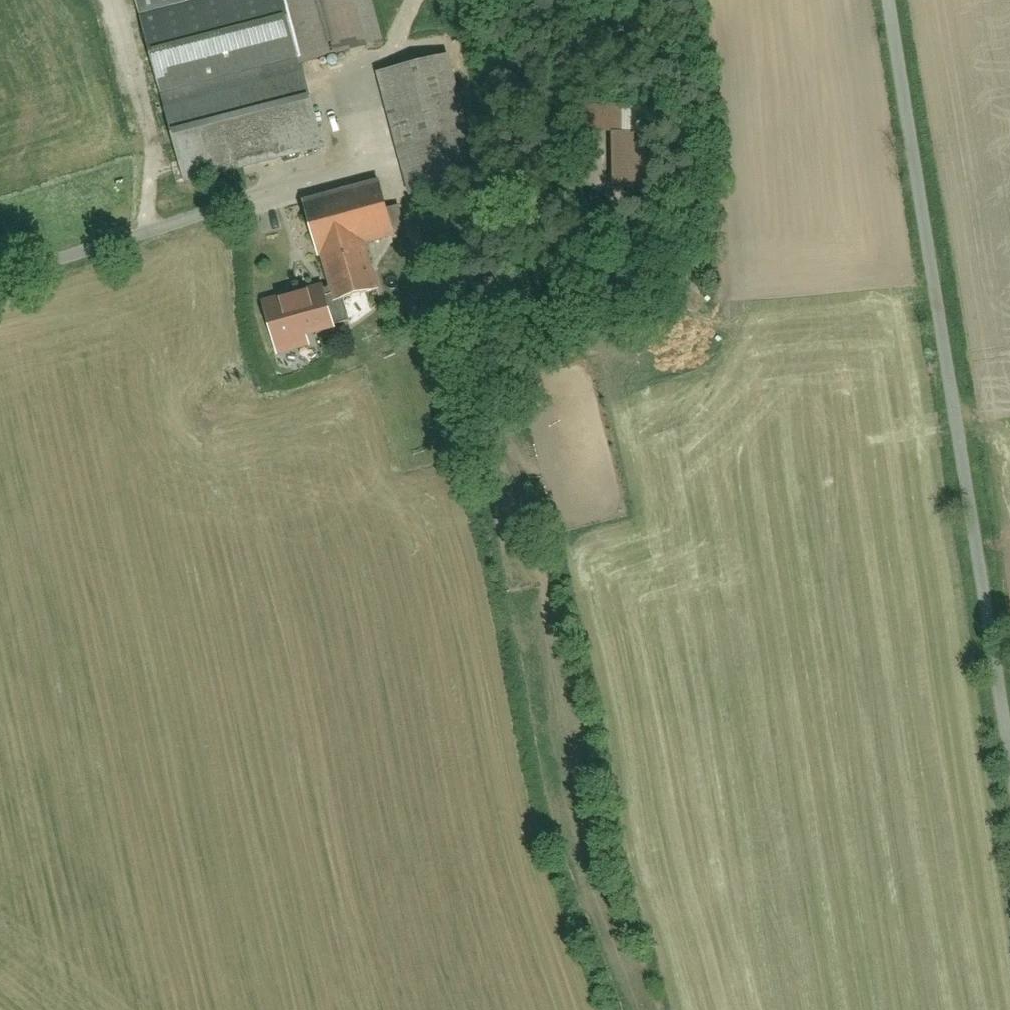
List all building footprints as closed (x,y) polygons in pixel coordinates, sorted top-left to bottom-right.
[(282,8),(147,40),(161,102),(168,100),(187,180),(325,147),(305,64),(371,48),(360,0),(294,0),(281,3),(282,8)] [(446,55),(377,74),(411,197),(481,178),(446,55)] [(576,104),(577,144),(645,143),(644,103),(576,104)] [(376,295),(364,248),(394,240),(381,191),(306,210),(332,307),(376,295)] [(266,310),(279,361),(341,345),(328,294),(266,310)]
